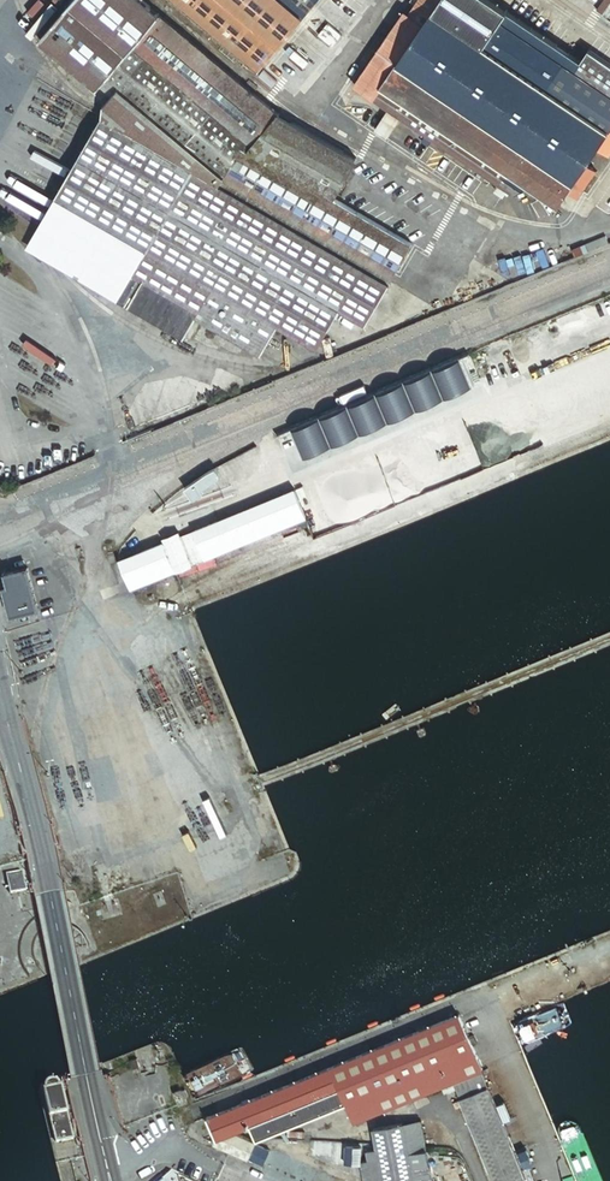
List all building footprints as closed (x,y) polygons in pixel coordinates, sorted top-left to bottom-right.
[(410,247),(332,200),(355,161),(273,114),(137,0),(72,0),(37,42),(94,91),(98,85),(108,94),(100,105),(99,116),(53,197),(144,248),(114,302),(181,339),(192,319),(258,355),(268,340),(280,345),(288,334),(314,348),(331,321),(341,327),(349,317),(363,324),(410,247)] [(256,72),(313,0),(169,0),(256,72)] [(386,36),(370,59),(388,72),(370,99),(494,182),(502,171),(525,187),(556,207),(566,192),(576,198),(593,172),(583,166),(594,149),(607,157),(609,153),(609,82),(487,0),(416,0),(406,15),(420,24),(404,48),(386,36)] [(402,12),(386,36),(404,48),(420,24),(406,15),(402,12)] [(352,87),(370,99),(388,72),(370,59),(352,87)] [(502,171),(494,182),(512,194),(525,187),(502,171)] [(144,248),(53,197),(23,251),(114,302),(144,248)] [(566,249),(569,257),(583,251),(583,250),(603,242),(600,234),(566,249)] [(213,467),(206,472),(212,483),(220,478),(213,467)] [(181,487),(188,498),(199,491),(212,483),(206,472),(181,487)] [(190,532),(201,559),(302,517),(290,488),(190,530),(190,532)] [(201,494),(199,491),(188,498),(189,501),(201,494)] [(178,537),(189,564),(201,559),(190,532),(178,537)] [(161,543),(172,571),(189,564),(178,537),(176,533),(160,540),(161,543)] [(127,589),(172,571),(161,543),(116,562),(127,589)] [(25,570),(4,575),(6,586),(12,610),(33,605),(25,570)] [(6,586),(0,588),(0,594),(4,612),(12,610),(6,586)] [(400,1036),(423,1093),(438,1087),(450,1082),(478,1071),(455,1014),(400,1036)] [(362,1118),(423,1093),(400,1036),(338,1061),(362,1118)] [(338,1061),(204,1116),(213,1140),(211,1145),(247,1161),(248,1159),(292,1178),(298,1180),(336,1180),(254,1144),(252,1142),(234,1133),(248,1127),(252,1140),(343,1103),(351,1123),(362,1118),(338,1061)] [(484,1086),(478,1071),(450,1082),(453,1090),(456,1098),(484,1086)] [(450,1082),(438,1087),(441,1095),(453,1090),(450,1082)] [(484,1086),(456,1098),(490,1180),(523,1180),(484,1086)] [(42,1101),(54,1146),(73,1141),(62,1095),(61,1094),(60,1092),(58,1090),(56,1089),(52,1088),(49,1088),(46,1090),(44,1092),(42,1095),(42,1098),(42,1101)] [(175,1101),(177,1105),(183,1102),(185,1101),(183,1097),(186,1096),(184,1088),(175,1092),(172,1093),(175,1101)] [(402,1125),(410,1180),(426,1180),(425,1171),(436,1169),(435,1160),(424,1162),(418,1123),(402,1125)] [(371,1130),(374,1149),(363,1151),(365,1162),(359,1162),(362,1180),(410,1180),(402,1125),(371,1130)] [(310,1142),(309,1157),(331,1158),(331,1143),(310,1142)]
